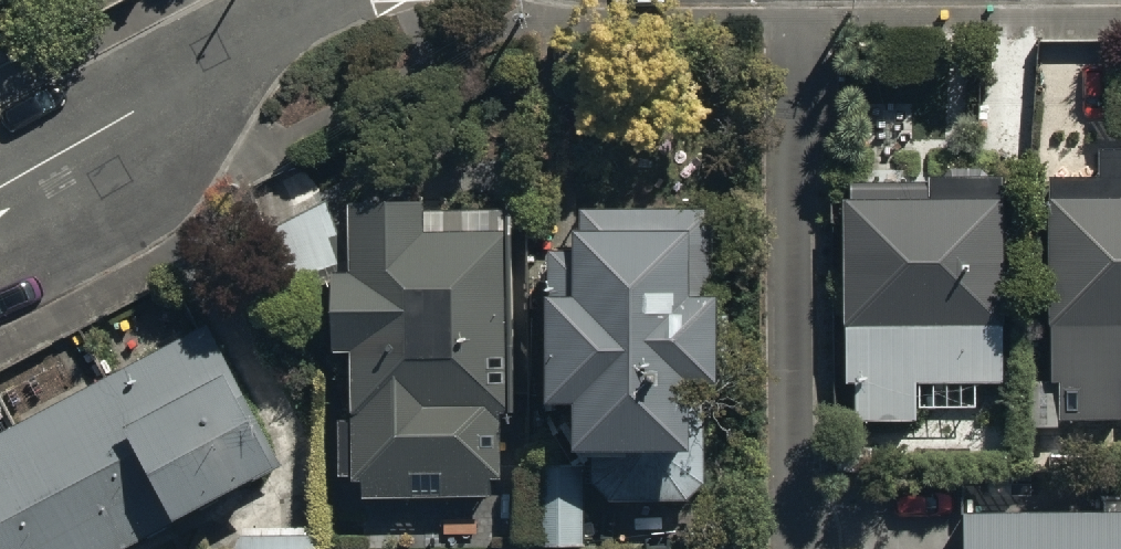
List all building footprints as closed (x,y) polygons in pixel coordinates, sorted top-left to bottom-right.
[(841,192),(842,373),(852,373),(852,411),(915,410),(915,375),(997,374),(997,168),(924,169),(924,192),(841,192)] [(505,203),(420,203),(420,188),(351,188),(352,260),(337,260),(338,342),(351,342),(351,400),(336,400),(336,473),(364,472),(364,487),(495,486),(495,401),(507,401),(505,203)] [(1047,375),(1024,375),(1024,421),(1058,421),(1058,413),(1118,413),(1118,375),(1120,375),(1120,189),(1046,190),(1047,375)] [(708,201),(576,202),(576,211),(573,211),(572,231),(547,231),(549,383),(572,382),(574,434),(592,433),(594,480),(606,491),(679,491),(681,489),(682,487),(684,486),(685,484),(687,482),(688,481),(689,479),(691,477),(692,475),(693,473),(694,471),(696,469),(697,467),(698,465),(699,463),(700,461),(701,459),(701,457),(702,455),(703,453),(704,451),(704,449),(705,447),(705,444),(706,442),(707,440),(707,438),(707,436),(708,433),(708,431),(708,429),(708,427),(708,424),(708,422),(708,420),(708,363),(717,363),(717,351),(724,351),(724,306),(716,306),(716,274),(709,275),(708,201)] [(206,318),(0,433),(0,548),(121,548),(284,458),(206,318)] [(537,459),(537,538),(584,538),(584,459),(537,459)] [(958,499),(958,548),(1120,548),(1120,498),(958,499)] [(226,548),(324,548),(324,524),(225,525),(226,548)]
